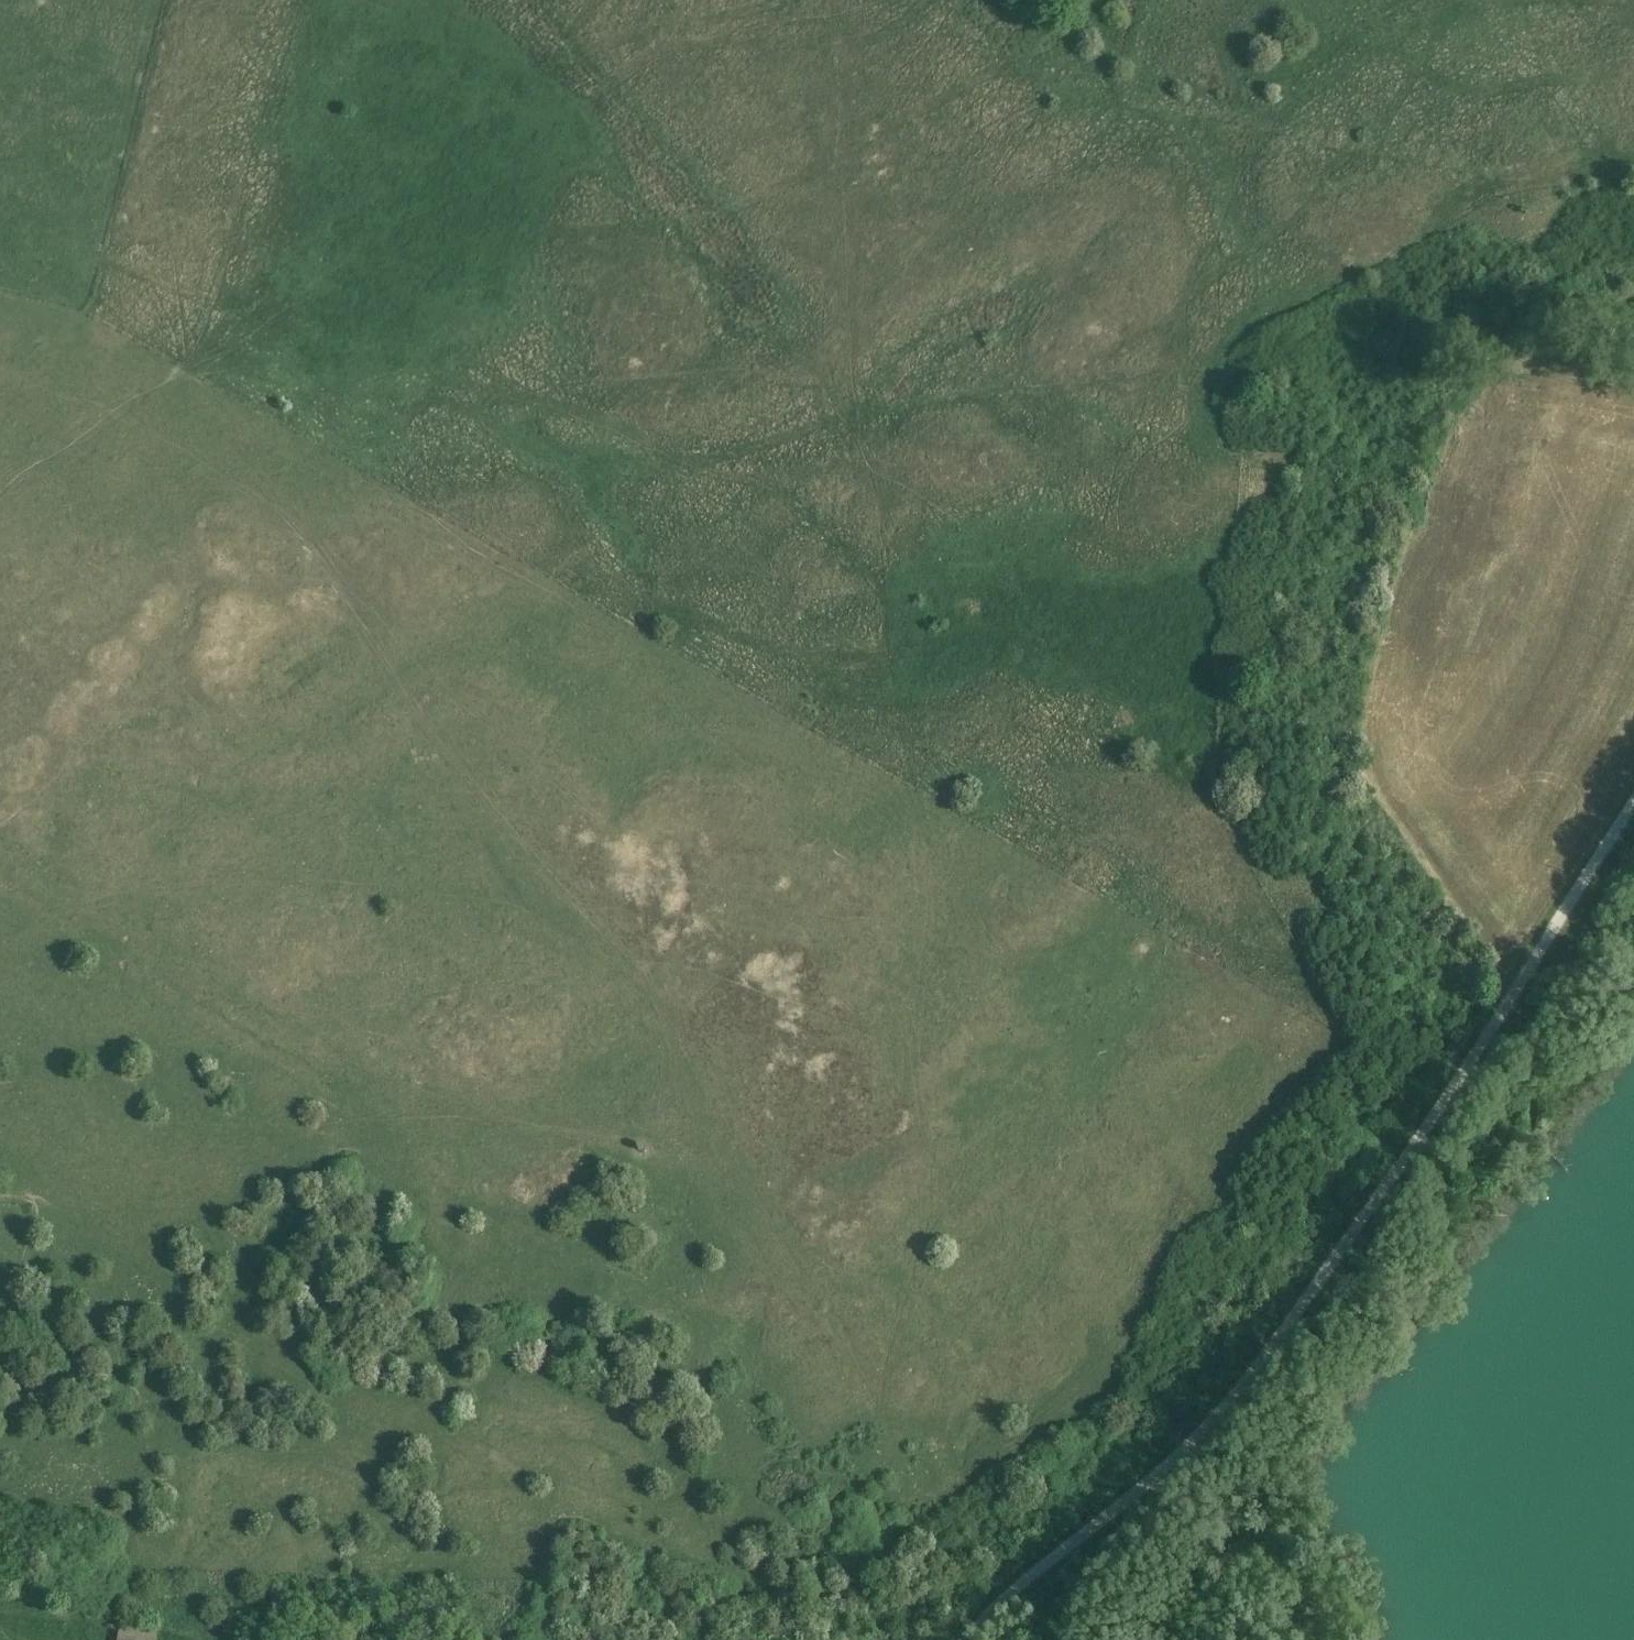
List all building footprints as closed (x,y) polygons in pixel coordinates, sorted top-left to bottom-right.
[(159,1629),(119,1624),(117,1639),(158,1639),(159,1629)]
